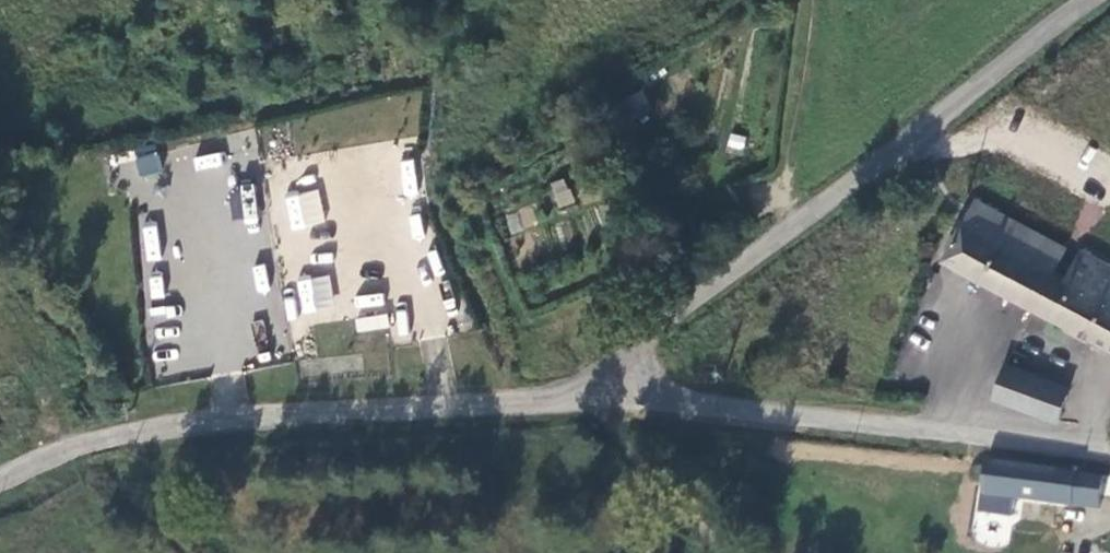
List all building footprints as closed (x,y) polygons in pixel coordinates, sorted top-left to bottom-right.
[(156,151),(135,157),(140,176),(162,170),(156,151)] [(197,169),(222,166),(221,153),(195,156),(197,169)] [(567,178),(549,183),(555,208),(573,204),(567,178)] [(285,194),(290,228),(324,222),(319,189),(285,194)] [(1066,248),(976,198),(963,220),(943,261),(1109,349),(1109,267),(1081,251),(1077,256),(1068,276),(1055,270),(1066,248)] [(295,280),(302,312),(334,306),(328,274),(295,280)] [(361,330),(389,326),(388,313),(358,318),(361,330)] [(1073,387),(1006,362),(991,401),(1058,426),(1073,387)] [(1017,521),(1018,501),(1100,508),(1103,471),(980,460),(973,543),(1005,546),(1007,520),(1017,521)]
